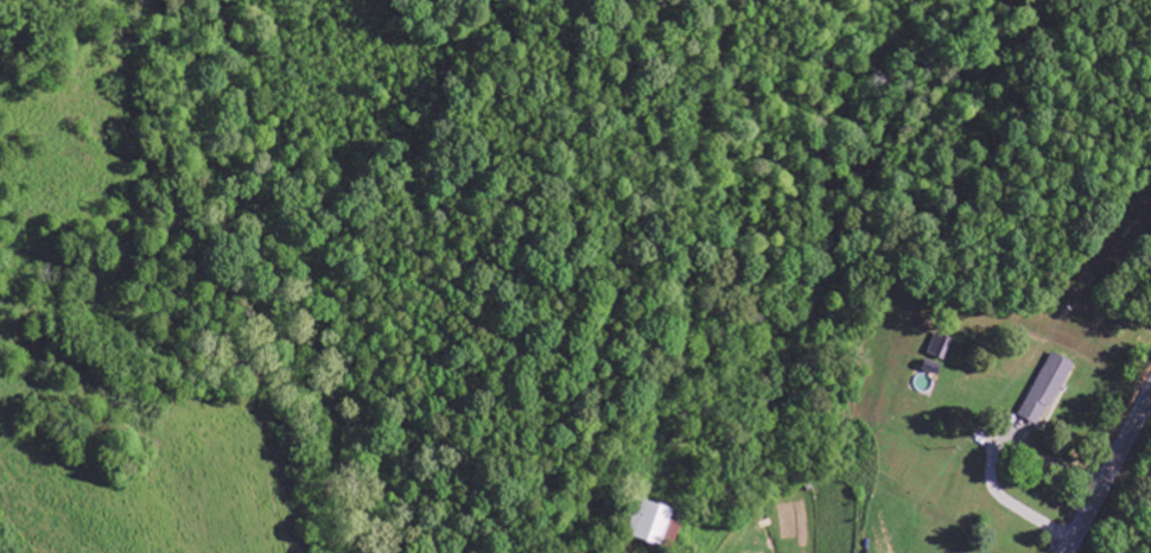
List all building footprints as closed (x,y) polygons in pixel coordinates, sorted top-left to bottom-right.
[(930,355),(946,362),(955,340),(938,333),(930,355)] [(1075,363),(1053,352),(1022,415),(1044,426),(1075,363)] [(924,370),(939,377),(943,368),(928,361),(924,370)] [(685,512),(643,501),(636,528),(635,527),(632,537),(676,549),(685,512)]
